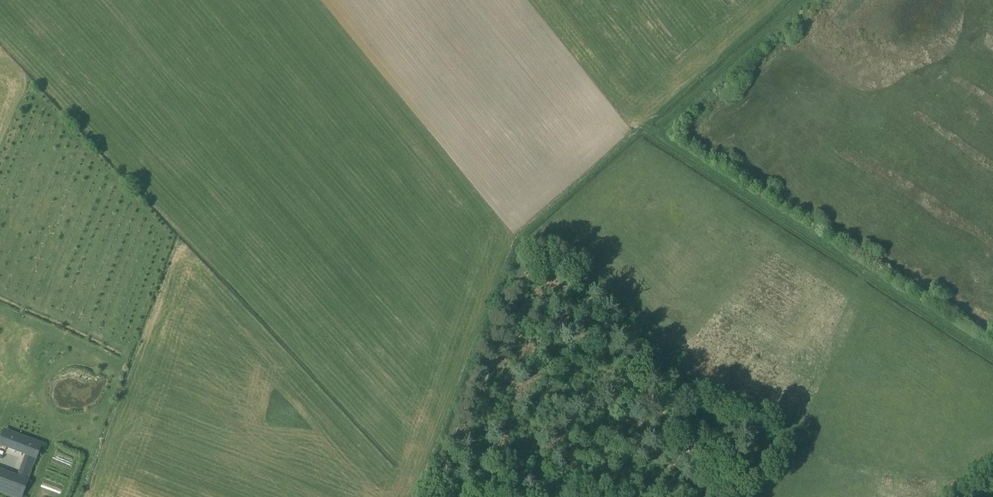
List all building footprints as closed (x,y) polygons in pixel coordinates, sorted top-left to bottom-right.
[(41,447),(3,432),(0,441),(0,445),(36,458),(41,447)] [(15,496),(22,496),(28,481),(0,470),(0,491),(15,496)]
